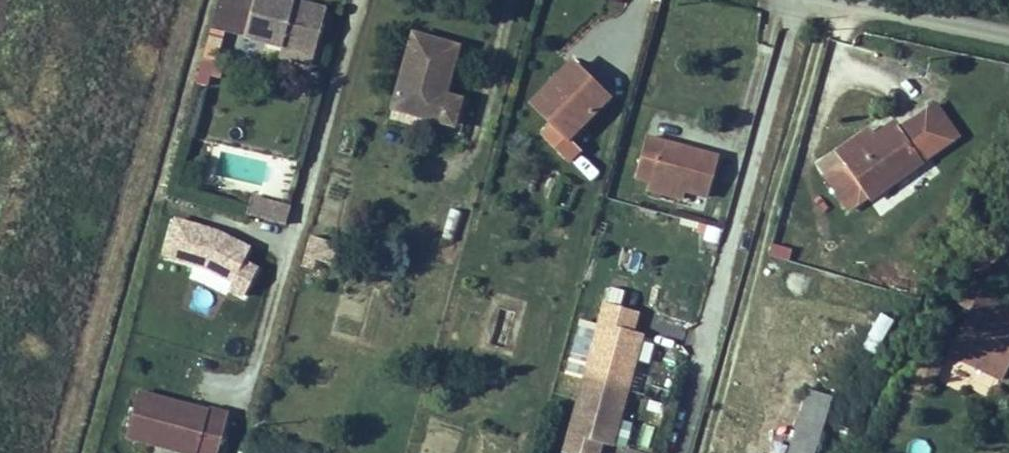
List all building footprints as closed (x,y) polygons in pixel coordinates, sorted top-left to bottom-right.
[(268,22),(301,30),(309,0),(236,0),(233,13),(268,22)] [(447,22),(404,12),(389,84),(444,98),(449,78),(438,73),(447,22)] [(297,45),(301,30),(268,22),(265,35),(297,45)] [(208,28),(202,58),(217,61),(223,31),(208,28)] [(584,125),(570,113),(607,69),(569,36),(532,78),(550,98),(539,110),(572,138),(584,125)] [(915,96),(901,105),(881,118),(874,110),(838,133),(820,145),(844,182),(864,170),(934,125),(915,96)] [(711,131),(641,109),(630,148),(644,153),(680,164),(700,171),(711,131)] [(680,164),(644,153),(641,163),(677,173),(680,164)] [(236,188),(261,195),(266,176),(240,170),(236,188)] [(276,199),(281,179),(266,176),(261,195),(276,199)] [(251,194),(245,215),(284,226),(290,205),(251,194)] [(172,215),(156,256),(190,269),(186,278),(247,302),(261,266),(244,259),(249,245),(172,215)] [(300,268),(328,275),(335,242),(308,235),(300,268)] [(577,357),(556,430),(587,438),(593,419),(603,422),(618,368),(633,315),(623,312),(628,292),(597,284),(577,357)] [(952,353),(1000,377),(1008,358),(1008,310),(983,298),(952,353)] [(869,330),(854,323),(846,340),(876,355),(893,320),(877,313),(869,330)] [(933,374),(940,358),(927,351),(909,382),(924,389),(933,374)] [(129,370),(117,415),(186,431),(197,386),(129,370)] [(777,450),(799,452),(803,452),(823,378),(798,371),(777,450)] [(909,452),(928,452),(931,444),(912,439),(909,452)]
